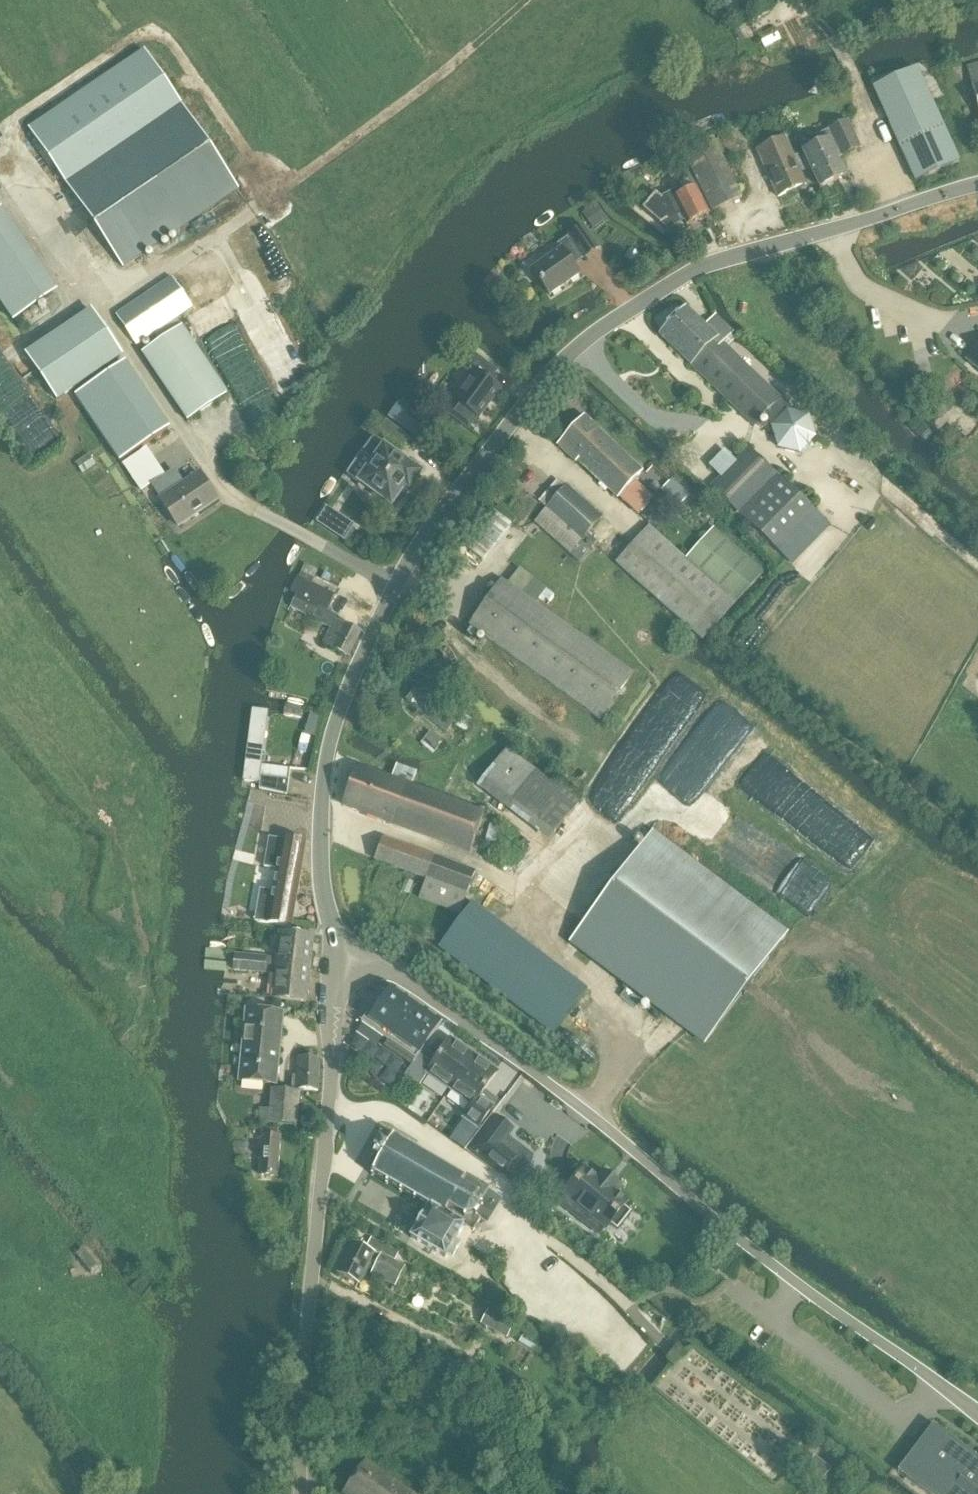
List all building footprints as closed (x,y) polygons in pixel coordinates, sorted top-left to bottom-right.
[(729,5),(732,11),(752,0),(738,0),(729,5)] [(144,52),(29,131),(124,270),(239,192),(144,52)] [(965,66),(977,114),(977,62),(965,66)] [(914,183),(958,163),(917,74),(873,94),(914,183)] [(836,161),(859,150),(847,125),(816,140),(818,145),(803,154),(810,171),(820,190),(845,178),(836,161)] [(785,139),(757,151),(778,198),(806,186),(785,139)] [(687,164),(699,187),(712,213),(741,198),(712,141),(683,155),(687,164)] [(695,189),(699,187),(687,164),(682,167),(693,190),(684,194),(681,189),(661,199),(655,194),(641,209),(659,224),(681,213),(687,225),(708,214),(695,189)] [(13,323),(16,321),(20,318),(55,293),(16,235),(0,210),(0,304),(13,323)] [(579,276),(573,266),(598,249),(582,227),(557,245),(560,250),(531,270),(549,296),(579,276)] [(172,278),(116,316),(134,344),(136,346),(153,335),(159,343),(141,354),(188,423),(228,395),(208,365),(177,320),(193,309),(172,278)] [(713,316),(704,326),(685,307),(658,335),(753,426),(780,399),(722,343),(732,334),(713,316)] [(977,370),(977,349),(968,361),(977,370)] [(489,381),(496,372),(474,355),(463,369),(473,376),(454,401),(456,402),(448,414),(468,429),(476,418),(478,419),(500,390),(489,381)] [(417,415),(399,402),(388,417),(423,442),(435,426),(419,414),(417,415)] [(587,469),(613,443),(584,416),(557,445),(575,462),(577,460),(587,469)] [(385,421),(378,431),(402,448),(409,437),(385,421)] [(361,454),(347,475),(348,476),(359,483),(393,506),(406,486),(409,489),(421,472),(372,439),(361,454)] [(653,500),(633,481),(643,470),(613,443),(587,469),(638,517),(653,500)] [(144,447),(120,463),(141,494),(151,487),(179,528),(218,502),(199,474),(174,491),(165,477),(144,447)] [(811,509),(776,474),(749,448),(711,487),(773,548),(811,509)] [(570,555),(603,519),(567,487),(534,523),(570,555)] [(326,511),(317,524),(343,541),(352,528),(326,511)] [(713,528),(686,559),(649,526),(615,564),(701,641),(760,571),(713,528)] [(360,633),(336,621),(337,617),(327,612),(334,597),(310,585),(316,572),(303,566),(290,593),(296,596),(290,609),(312,619),(311,620),(330,629),(323,644),(349,657),(360,633)] [(599,720),(632,674),(501,581),(469,627),(599,720)] [(414,690),(406,701),(419,712),(415,716),(421,720),(425,717),(446,734),(455,723),(439,710),(414,690)] [(270,714),(253,713),(246,784),(262,786),(270,714)] [(549,844),(580,803),(507,750),(477,789),(510,814),(513,810),(527,821),(524,825),(549,844)] [(410,788),(416,774),(396,766),(390,781),(357,768),(342,807),(468,854),(483,815),(410,788)] [(266,778),(264,790),(287,796),(289,781),(288,781),(266,778)] [(743,992),(787,935),(652,834),(571,943),(687,1031),(705,1044),(731,1009),(743,992)] [(271,893),(259,890),(254,921),(290,928),(306,842),(282,838),(281,840),(269,837),(263,868),(275,870),(271,893)] [(460,913),(475,872),(382,838),(374,861),(426,880),(419,899),(460,913)] [(438,949),(553,1036),(587,992),(472,904),(438,949)] [(310,969),(314,938),(279,933),(276,959),(236,956),(235,961),(310,969)] [(306,1003),(306,1002),(310,969),(235,961),(234,972),(274,975),(272,999),(306,1003)] [(391,1037),(419,1057),(442,1022),(392,987),(376,1010),(373,1008),(374,1007),(372,1006),(361,1023),(388,1042),(391,1037)] [(274,1085),(282,1015),(282,1013),(248,1010),(240,1081),(274,1085)] [(450,1091),(474,1057),(450,1040),(432,1066),(420,1057),(419,1057),(416,1061),(404,1078),(418,1088),(428,1075),(450,1091)] [(478,1130),(493,1108),(480,1099),(497,1073),(474,1057),(450,1091),(473,1107),(463,1120),(478,1130)] [(318,1091),(320,1059),(298,1058),(297,1076),(292,1076),(292,1090),(272,1089),(270,1110),(266,1109),(261,1109),(260,1123),(261,1124),(266,1124),(269,1124),(297,1126),(300,1090),(311,1090),(318,1091)] [(504,1140),(503,1140),(510,1130),(496,1119),(492,1124),(472,1149),(503,1173),(505,1171),(515,1158),(504,1150),(509,1144),(504,1140)] [(263,1135),(260,1174),(277,1176),(280,1137),(278,1136),(278,1128),(263,1127),(263,1135)] [(424,1154),(393,1136),(385,1148),(378,1144),(370,1159),(377,1163),(370,1175),(427,1209),(422,1217),(421,1217),(415,1227),(416,1228),(410,1239),(445,1259),(448,1254),(452,1256),(460,1243),(455,1240),(463,1227),(472,1232),(479,1220),(488,1225),(503,1199),(499,1198),(487,1191),(488,1188),(465,1175),(464,1177),(434,1160),(435,1157),(425,1152),(424,1154)] [(598,1180),(586,1170),(565,1196),(566,1197),(560,1205),(584,1224),(590,1216),(606,1229),(609,1225),(617,1231),(631,1214),(623,1207),(627,1203),(615,1193),(620,1187),(603,1174),(598,1180)] [(394,1250),(370,1239),(365,1248),(351,1241),(336,1274),(361,1286),(369,1269),(397,1283),(405,1267),(389,1260),(394,1250)] [(489,1302),(499,1287),(488,1280),(478,1295),(489,1302)] [(512,1325),(488,1311),(480,1324),(504,1338),(512,1325)] [(897,1473),(926,1493),(977,1493),(977,1459),(932,1425),(897,1473)] [(822,1480),(830,1470),(815,1458),(807,1468),(822,1480)] [(367,1462),(345,1493),(413,1493),(367,1462)]
